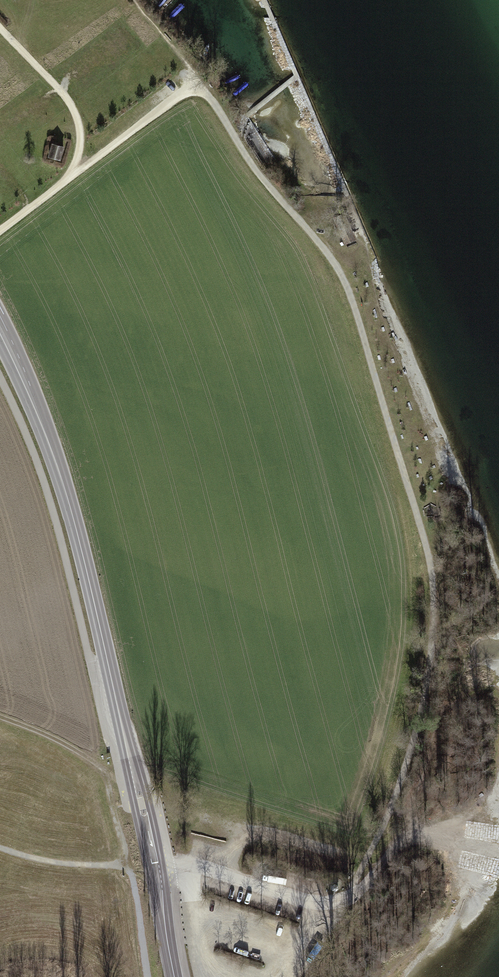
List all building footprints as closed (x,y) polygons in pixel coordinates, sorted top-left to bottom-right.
[(56,143),(53,142),(49,157),(60,160),(63,147),(56,145),(56,143)]
